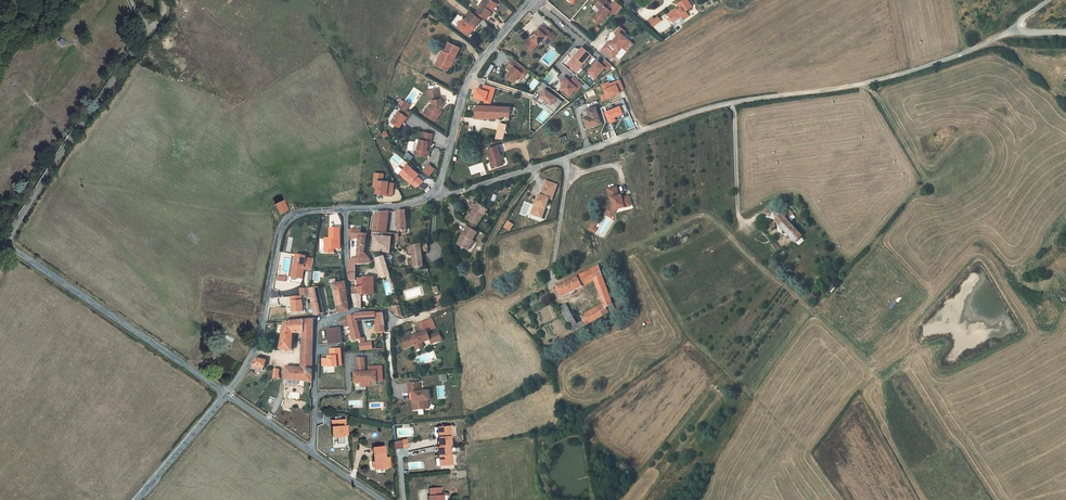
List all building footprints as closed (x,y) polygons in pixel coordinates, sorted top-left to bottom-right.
[(476,13),(482,18),(483,16),(487,18),(492,12),(490,10),(496,3),(492,0),(483,0),(481,3),(483,5),(476,13)] [(606,0),(599,0),(597,2),(603,7),(601,9),(593,18),(599,24),(611,10),(607,8),(611,4),(606,0)] [(668,14),(673,21),(677,18),(678,20),(682,17),(684,19),(689,16),(686,11),(692,6),(688,0),(683,0),(678,3),(681,7),(677,10),(677,8),(668,14)] [(464,18),(458,26),(467,33),(473,26),(475,27),(482,18),(476,13),(475,15),(471,12),(465,19),(464,18)] [(653,25),(657,23),(654,19),(653,17),(649,19),(653,25)] [(556,36),(542,25),(538,29),(540,30),(537,33),(526,45),(533,51),(543,39),(545,41),(548,37),(552,40),(556,36)] [(620,26),(615,33),(618,35),(620,32),(623,34),(626,31),(620,26)] [(612,58),(629,39),(623,34),(620,32),(618,35),(611,43),(609,41),(602,49),(612,58)] [(443,50),(440,55),(442,56),(439,61),(449,66),(451,66),(453,61),(452,60),(453,57),(455,58),(460,47),(449,42),(445,51),(443,50)] [(591,55),(582,47),(574,57),(574,58),(573,60),(572,59),(567,65),(574,70),(579,65),(581,66),(591,55)] [(440,55),(436,65),(447,70),(449,66),(439,61),(442,56),(440,55)] [(603,56),(590,72),(597,79),(607,68),(609,71),(614,66),(603,56)] [(528,70),(514,59),(507,68),(511,71),(507,76),(514,82),(518,77),(522,72),(525,75),(528,70)] [(583,83),(575,76),(572,80),(566,75),(561,81),(565,84),(562,88),(572,96),(583,83)] [(611,80),(603,83),(606,92),(601,94),(603,100),(626,91),(621,79),(611,82),(611,80)] [(562,102),(546,89),(549,86),(544,82),(538,89),(543,93),(541,95),(537,100),(542,104),(546,99),(549,102),(551,104),(550,106),(555,111),(557,108),(562,102)] [(437,89),(429,90),(431,101),(433,100),(433,104),(426,114),(436,120),(440,114),(438,113),(443,105),(442,98),(441,99),(439,99),(437,89)] [(551,104),(549,102),(546,106),(555,112),(555,111),(550,106),(551,104)] [(510,107),(477,105),(476,117),(492,118),(492,115),(504,116),(507,116),(509,116),(515,116),(516,107),(510,107)] [(407,110),(403,107),(400,112),(399,111),(392,122),(400,127),(404,121),(406,118),(407,119),(411,113),(407,110)] [(596,107),(588,109),(588,110),(590,115),(584,117),(587,128),(601,123),(596,107)] [(508,123),(501,121),(499,132),(505,133),(508,123)] [(433,134),(423,132),(421,140),(420,139),(419,144),(417,155),(427,157),(428,151),(427,151),(428,146),(430,147),(433,134)] [(503,164),(501,159),(502,159),(498,145),(488,149),(492,162),(494,168),(503,164)] [(392,159),(399,165),(403,161),(396,155),(392,159)] [(419,176),(422,173),(408,163),(399,174),(418,188),(424,180),(419,176)] [(430,163),(423,170),(430,176),(436,169),(430,163)] [(384,194),(387,194),(387,196),(393,196),(394,184),(389,184),(389,181),(383,181),(384,174),(377,173),(377,180),(378,180),(377,187),(377,193),(384,194)] [(542,218),(549,198),(552,199),(557,185),(546,181),(541,195),(540,198),(538,197),(535,205),(538,206),(535,215),(542,218)] [(630,204),(628,196),(622,198),(621,198),(619,197),(619,196),(617,187),(608,189),(611,199),(612,198),(613,204),(612,205),(610,205),(607,210),(613,214),(615,210),(620,209),(620,207),(630,204)] [(275,204),(279,214),(287,210),(282,201),(275,204)] [(476,206),(473,204),(471,208),(474,210),(471,214),(467,220),(471,222),(477,226),(483,216),(484,216),(488,210),(477,204),(476,206)] [(787,208),(780,214),(781,215),(775,221),(795,242),(802,236),(787,219),(793,214),(787,208)] [(405,210),(397,211),(398,231),(402,231),(406,231),(407,231),(405,210)] [(389,212),(376,213),(374,227),(386,228),(387,227),(387,220),(388,220),(389,212)] [(508,221),(505,227),(511,231),(515,224),(508,221)] [(588,230),(595,233),(598,229),(595,227),(597,223),(593,221),(588,230)] [(775,226),(773,222),(763,229),(766,233),(775,226)] [(342,249),(342,227),(330,227),(330,237),(325,237),(325,253),(335,253),(335,249),(342,249)] [(474,230),(468,227),(463,234),(464,235),(459,244),(468,250),(474,241),(472,240),(477,233),(474,230)] [(361,230),(353,229),(352,237),(359,238),(360,233),(361,233),(361,230)] [(367,234),(361,233),(360,233),(359,238),(358,249),(358,252),(357,259),(369,258),(365,253),(367,234)] [(373,237),(375,237),(374,246),(371,245),(371,250),(373,251),(383,252),(390,253),(392,237),(385,237),(385,233),(374,233),(373,237)] [(407,236),(399,238),(401,248),(408,246),(408,243),(407,236)] [(782,252),(775,242),(772,245),(778,254),(782,252)] [(421,245),(421,244),(412,246),(412,254),(414,268),(423,266),(422,252),(421,245)] [(390,253),(383,252),(384,256),(386,261),(387,265),(393,264),(391,259),(393,259),(392,255),(390,255),(390,253)] [(306,258),(306,256),(296,255),(295,266),(294,272),(298,273),(297,278),(303,279),(304,271),(303,271),(303,269),(304,269),(313,270),(314,259),(306,258)] [(364,264),(364,258),(357,259),(351,259),(351,265),(349,265),(349,274),(349,276),(355,275),(355,282),(352,283),(352,287),(364,286),(364,277),(364,264)] [(386,261),(378,264),(380,270),(388,268),(387,265),(386,261)] [(578,276),(557,287),(563,297),(583,286),(595,280),(603,304),(597,307),(600,311),(603,310),(605,314),(609,312),(615,308),(612,304),(598,266),(582,275),(578,276)] [(391,276),(388,268),(380,270),(382,279),(391,276)] [(371,277),(364,277),(364,286),(352,287),(353,294),(356,308),(361,308),(362,307),(362,306),(361,295),(372,295),(371,277)] [(337,297),(340,312),(349,310),(345,282),(333,284),(335,297),(337,297)] [(324,313),(318,287),(310,289),(315,315),(323,313),(324,313)] [(547,292),(526,303),(528,308),(550,297),(547,292)] [(577,325),(566,304),(560,307),(571,328),(577,325)] [(400,306),(393,307),(394,311),(396,315),(403,317),(400,306)] [(597,307),(585,314),(590,322),(603,315),(600,311),(597,307)] [(359,330),(357,320),(376,319),(377,333),(385,332),(383,316),(384,316),(385,315),(384,313),(383,313),(376,314),(376,313),(362,313),(357,314),(348,317),(353,339),(353,341),(360,339),(362,339),(359,330)] [(585,314),(581,316),(584,321),(586,325),(590,322),(585,314)] [(348,317),(339,319),(340,326),(349,323),(348,317)] [(301,368),(301,380),(307,381),(306,387),(312,387),(314,319),(285,322),(280,349),(290,350),(291,333),(303,332),(301,368)] [(430,330),(427,321),(417,325),(420,334),(418,335),(417,335),(418,336),(415,337),(414,334),(402,339),(406,348),(414,345),(416,350),(423,347),(422,343),(430,340),(431,342),(437,340),(435,334),(429,336),(427,331),(430,330)] [(577,325),(571,328),(573,332),(586,325),(584,321),(577,325)] [(342,342),(341,327),(327,329),(329,343),(342,342)] [(435,334),(437,340),(431,342),(432,344),(442,339),(439,332),(435,334)] [(322,358),(322,367),(342,367),(342,348),(330,348),(330,358),(322,358)] [(266,360),(257,358),(251,368),(260,370),(261,366),(264,367),(266,360)] [(354,373),(355,383),(361,382),(366,382),(371,382),(377,381),(376,371),(365,372),(365,358),(357,358),(358,372),(354,373)] [(301,368),(286,366),(285,379),(301,380),(301,368)] [(419,382),(408,384),(409,393),(414,392),(415,401),(416,410),(426,409),(425,400),(428,400),(429,400),(428,391),(420,391),(419,382)] [(345,419),(332,420),(333,440),(337,439),(337,444),(347,443),(345,419)] [(450,426),(439,427),(440,437),(439,437),(440,446),(450,445),(451,445),(450,436),(451,436),(450,426)] [(450,454),(450,445),(440,446),(438,446),(439,455),(441,455),(441,465),(452,465),(451,454),(450,454)] [(384,446),(373,447),(375,462),(375,468),(376,470),(385,469),(385,468),(390,467),(389,458),(386,458),(384,446)] [(430,488),(430,496),(429,496),(429,499),(444,499),(443,495),(442,495),(442,488),(438,488),(430,488)]
